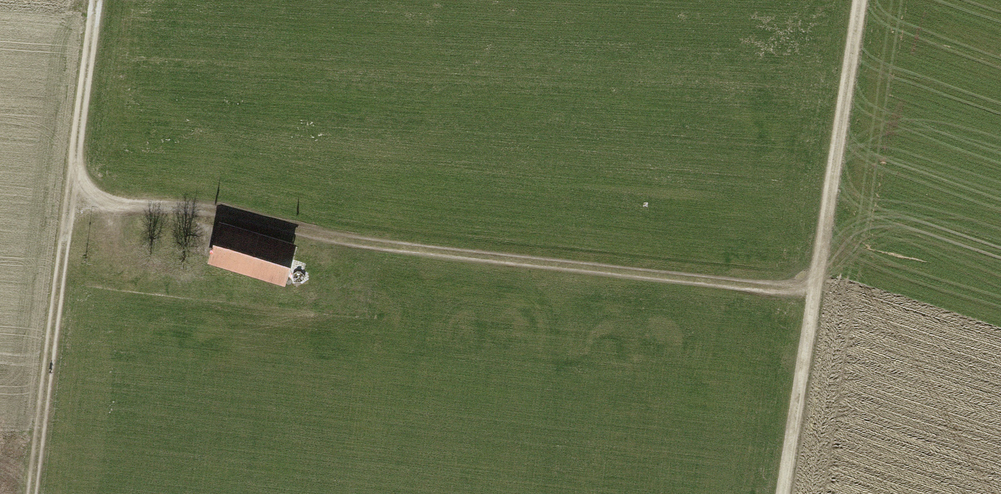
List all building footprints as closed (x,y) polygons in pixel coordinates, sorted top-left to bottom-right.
[(294,249),(221,227),(212,258),(261,273),(262,271),(285,278),(294,249)]
